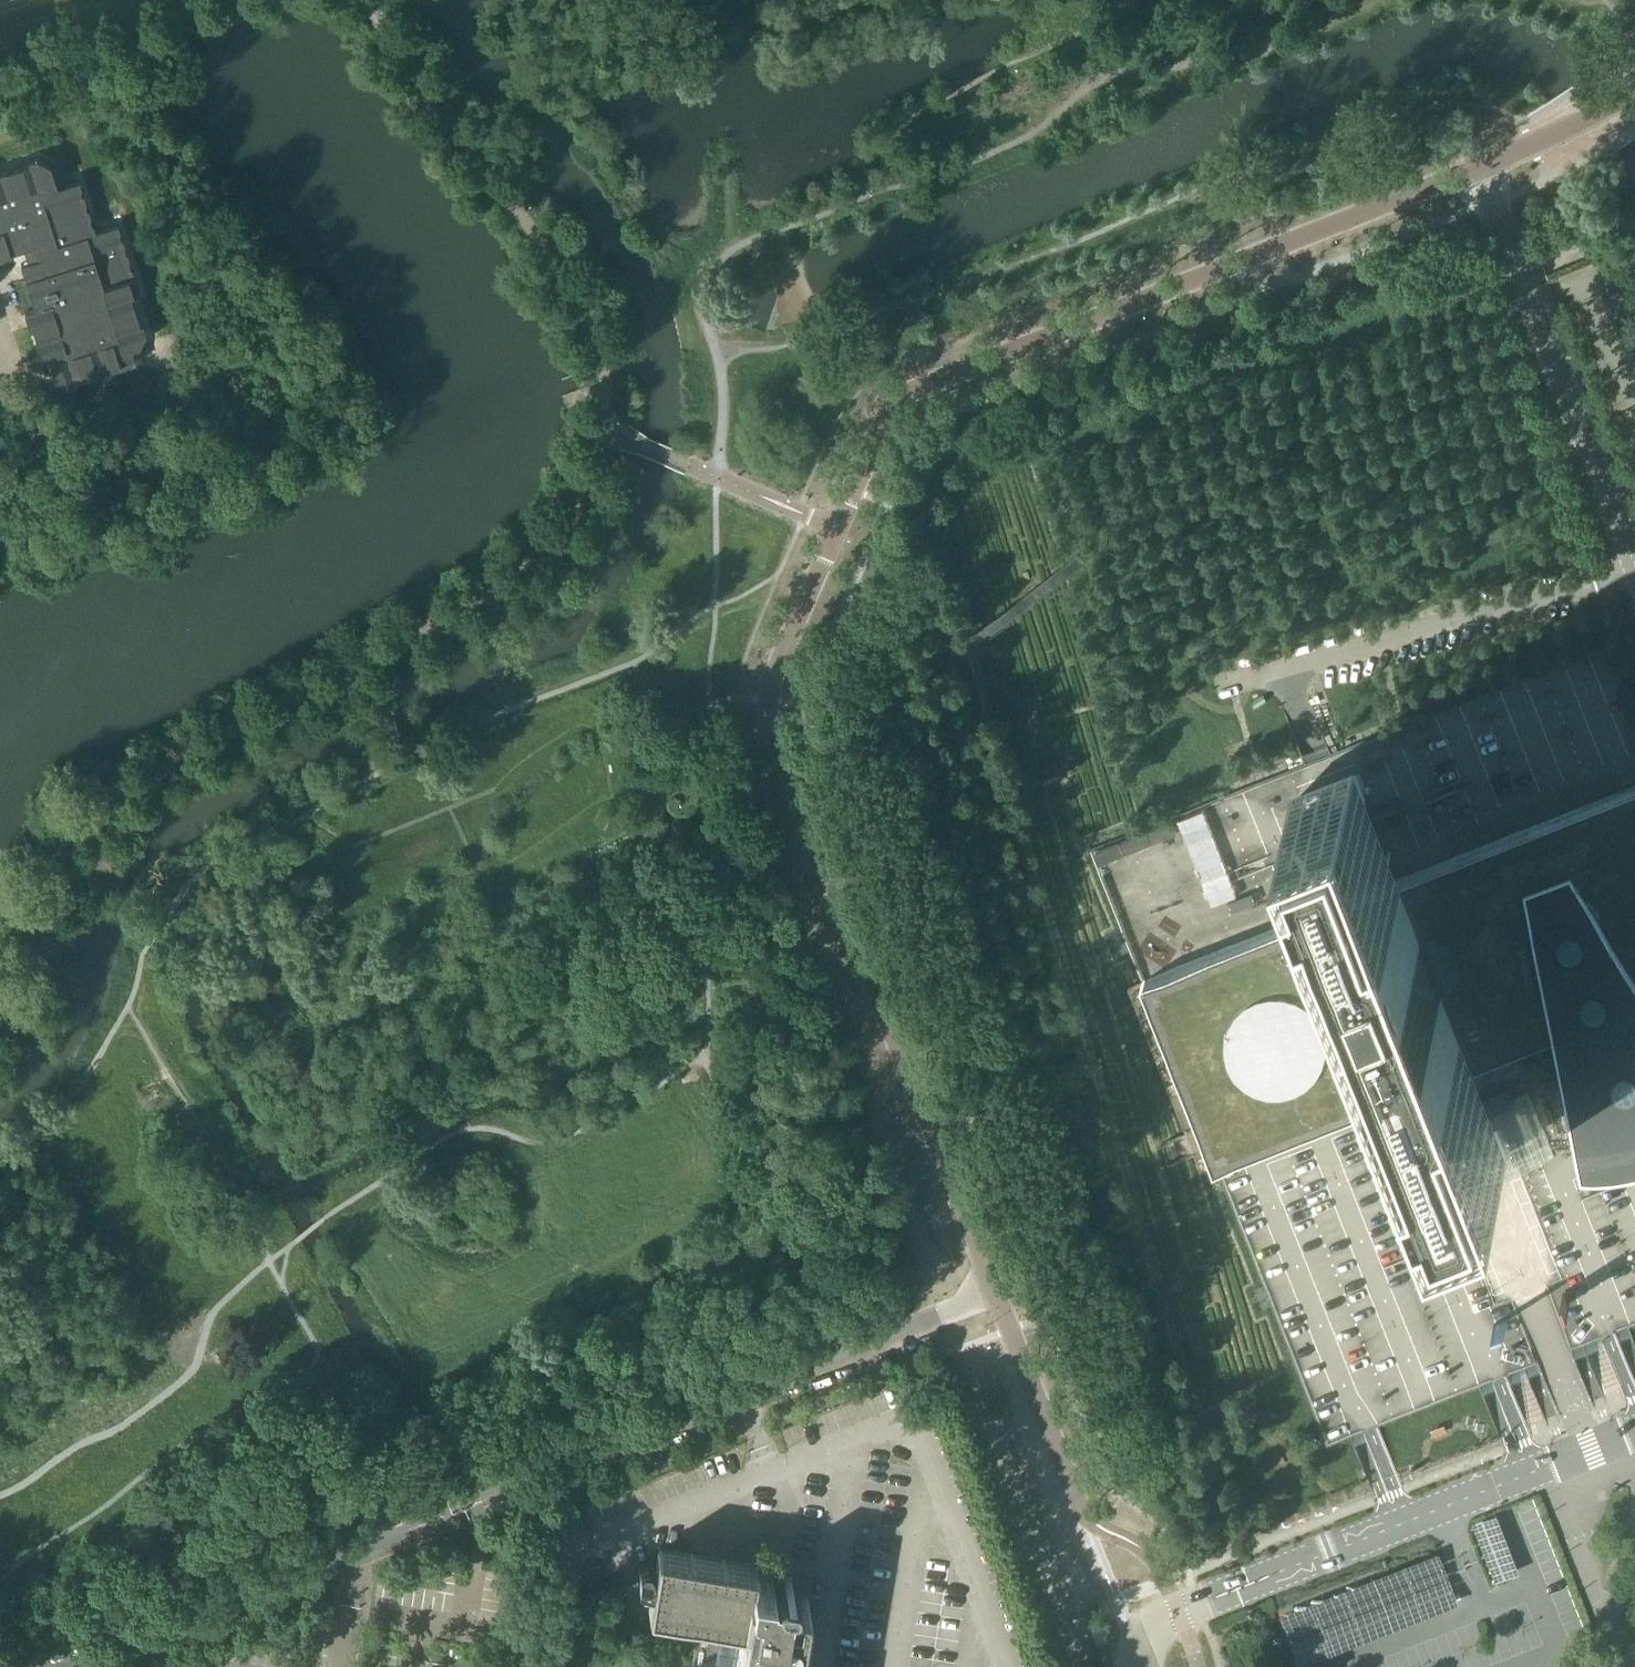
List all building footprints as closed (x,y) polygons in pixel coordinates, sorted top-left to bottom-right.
[(21,265),(35,308),(25,311),(30,327),(33,327),(43,356),(48,355),(55,378),(68,384),(76,381),(75,379),(119,365),(120,367),(136,362),(131,347),(139,344),(145,331),(143,323),(140,323),(131,295),(134,294),(130,280),(135,278),(132,269),(131,269),(128,262),(130,262),(127,254),(126,254),(124,247),(125,247),(122,239),(121,239),(119,232),(120,232),(118,224),(97,231),(95,223),(93,224),(91,217),(92,216),(90,209),(88,209),(86,202),(88,201),(85,194),(84,194),(81,187),(83,187),(80,179),(57,186),(50,163),(38,157),(29,160),(30,163),(0,173),(0,256),(24,248),(28,261),(21,264),(21,265)] [(1428,1130),(1446,1176),(1509,1151),(1491,1105),(1516,1096),(1509,1078),(1484,1088),(1474,1064),(1556,1031),(1582,1160),(1583,1165),(1594,1166),(1605,1165),(1616,1164),(1627,1163),(1634,1161),(1634,786),(1401,879),(1380,825),(1405,815),(1398,797),(1373,807),(1355,762),(1292,786),(1310,832),(1285,842),(1292,859),(1317,850),(1338,904),(1142,981),(1215,1166),(1411,1089),(1421,1113),(1396,1123),(1403,1140),(1428,1130)] [(693,779),(691,776),(689,773),(686,771),(683,769),(680,768),(677,767),(674,766),(671,765),(667,765),(665,765),(662,766),(658,767),(655,768),(653,769),(654,772),(657,771),(673,793),(671,795),(670,796),(669,798),(669,799),(669,801),(669,802),(670,805),(672,806),(673,808),(675,809),(676,810),(678,810),(681,810),(683,810),(685,810),(687,809),(689,808),(691,806),(693,805),(695,802),(696,799),(697,797),(698,794),(698,791),(698,789),(697,786),(696,784),(695,781),(693,779)] [(770,1520),(767,1542),(784,1545),(788,1523),(770,1520)] [(637,1575),(640,1579),(652,1581),(648,1606),(650,1608),(721,1620),(722,1621),(714,1666),(797,1666),(804,1627),(809,1598),(807,1596),(801,1595),(789,1593),(790,1591),(793,1591),(797,1588),(798,1582),(794,1578),(792,1577),(781,1576),(777,1579),(776,1582),(773,1581),(773,1579),(756,1576),(757,1566),(756,1563),(660,1548),(658,1549),(654,1574),(651,1573),(652,1566),(647,1566),(647,1564),(646,1564),(645,1564),(644,1565),(639,1564),(639,1565),(637,1574),(637,1575)] [(1274,1651),(1279,1663),(1288,1660),(1283,1647),(1274,1651)]
